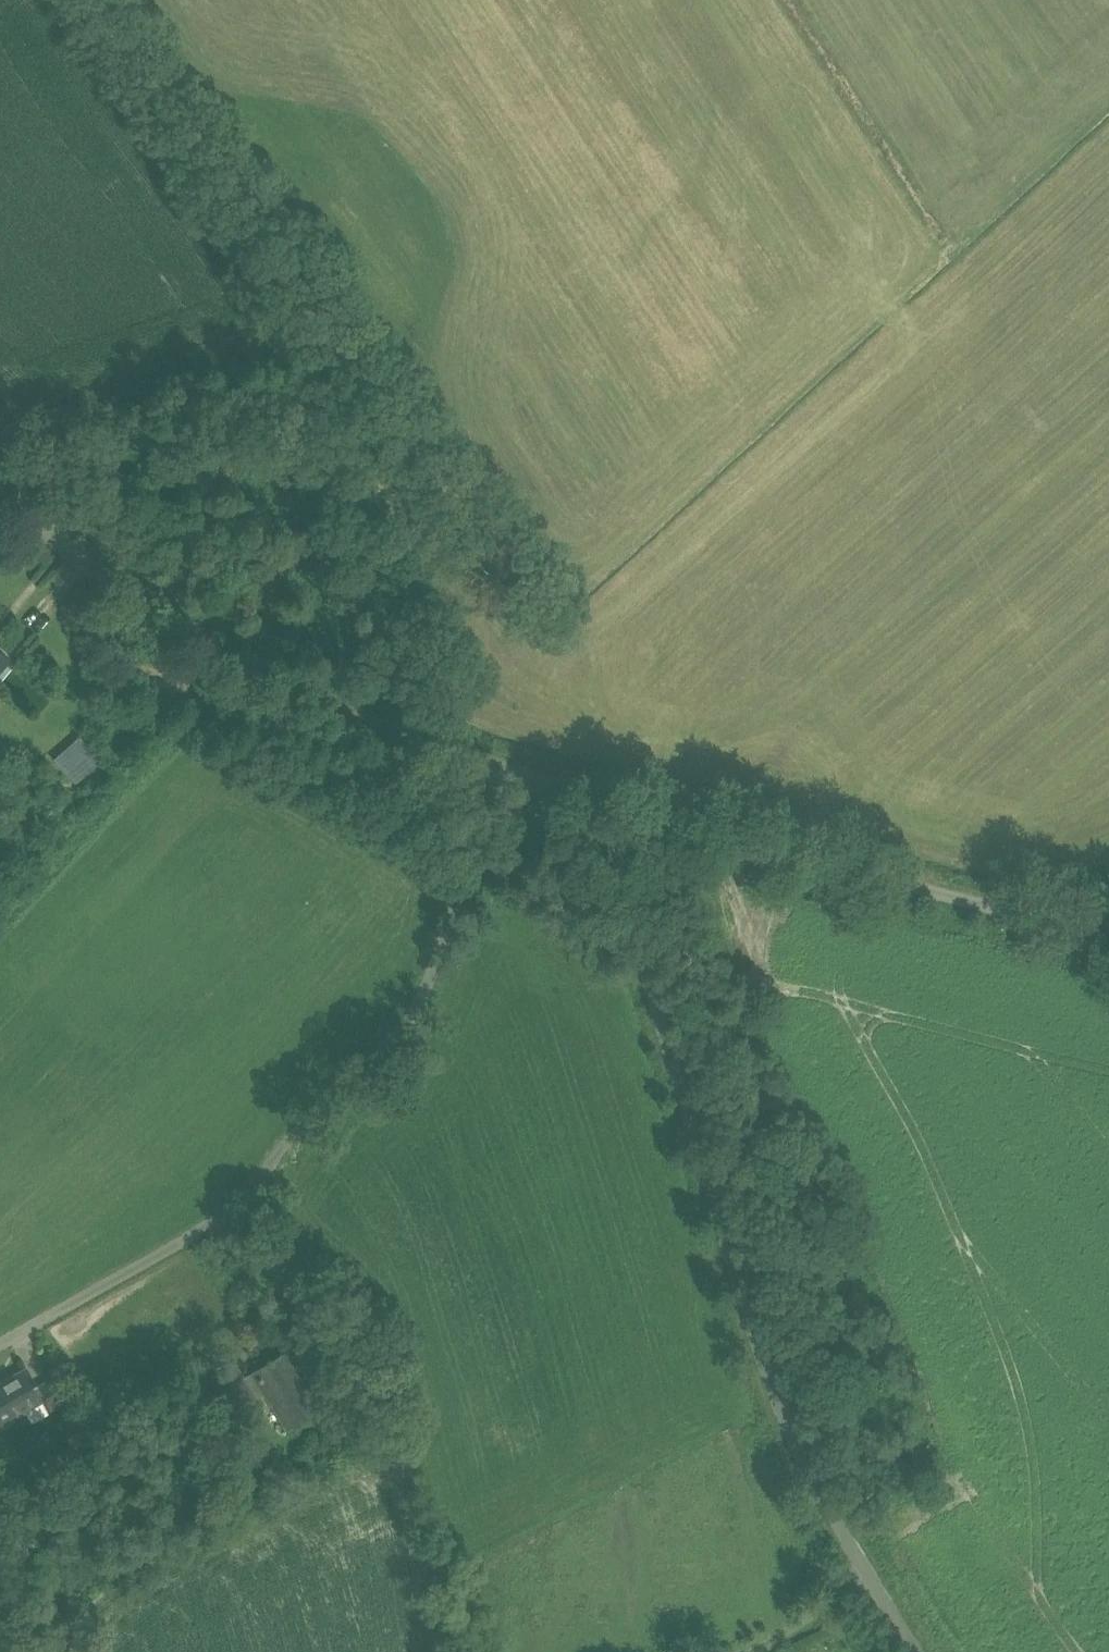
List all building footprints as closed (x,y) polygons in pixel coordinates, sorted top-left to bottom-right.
[(39,715),(54,698),(11,661),(0,651),(0,682),(39,715)] [(77,786),(101,765),(81,742),(57,763),(77,786)] [(287,1427),(321,1406),(289,1353),(256,1374),(256,1373),(244,1380),(235,1366),(211,1381),(231,1414),(255,1400),(254,1398),(265,1391),(287,1427)] [(66,1401),(53,1378),(38,1387),(27,1368),(0,1384),(0,1427),(45,1401),(51,1410),(66,1401)]
